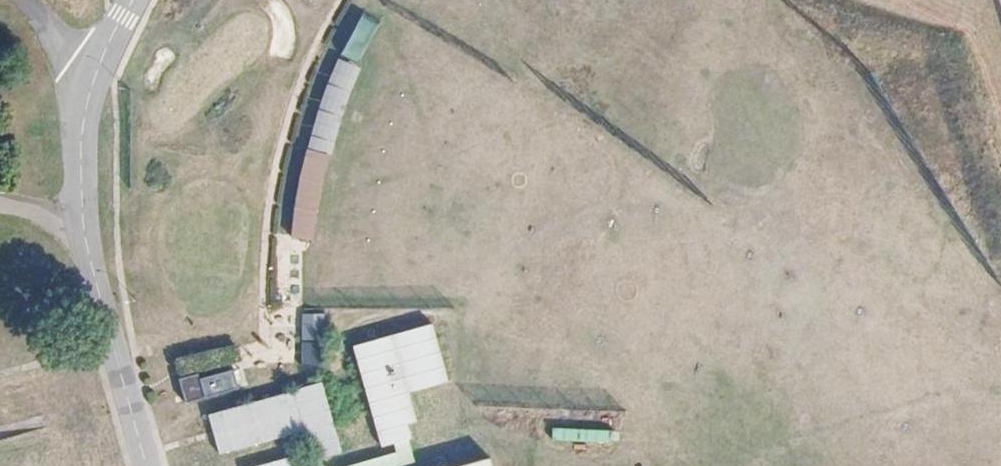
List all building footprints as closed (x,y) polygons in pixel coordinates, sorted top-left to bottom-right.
[(365,16),(344,54),(361,63),(382,26),(365,16)] [(294,236),(319,241),(355,63),(330,58),(294,236)] [(354,348),(384,449),(415,440),(411,427),(423,423),(414,395),(455,383),(437,324),(354,348)] [(305,346),(306,367),(325,367),(325,346),(305,346)] [(194,403),(248,389),(242,364),(202,374),(204,382),(189,386),(194,403)] [(211,416),(223,458),(308,434),(316,462),(347,454),(326,383),(211,416)] [(307,455),(267,465),(310,465),(307,455)]
